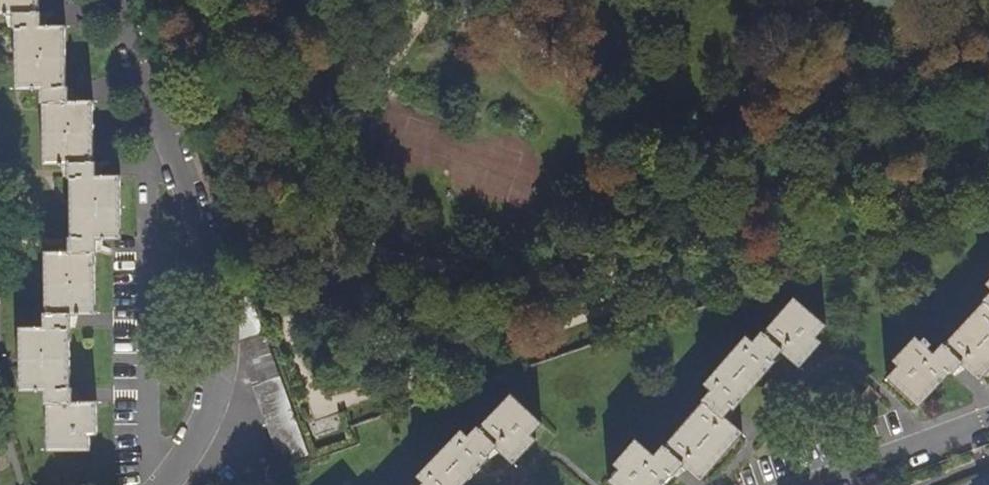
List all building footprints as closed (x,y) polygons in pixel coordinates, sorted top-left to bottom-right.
[(14,17),(14,21),(14,25),(14,31),(17,31),(17,52),(17,60),(17,91),(42,92),(42,104),(45,104),(45,111),(45,166),(61,165),(70,165),(70,172),(71,178),(73,178),(73,200),(73,203),(73,206),(73,238),(71,238),(71,242),(71,247),(71,253),(46,253),(48,313),(45,313),(45,328),(21,328),(21,360),(21,364),(21,368),(22,392),(46,392),(46,406),(49,406),(50,453),(91,452),(91,438),(100,438),(99,404),(75,404),(75,392),(72,391),(71,331),(73,331),(73,327),(73,322),(73,318),(97,318),(97,313),(96,256),(99,255),(99,251),(99,241),(123,240),(123,238),(122,179),(98,179),(98,165),(95,165),(95,155),(94,102),(69,102),(69,93),(69,88),(67,88),(66,81),(65,28),(41,28),(41,17),(41,15),(39,15),(39,11),(38,0),(0,0),(0,17),(14,17)] [(919,408),(950,375),(952,376),(957,372),(961,367),(980,384),(988,374),(988,295),(982,303),(985,305),(945,348),(942,346),(933,357),(927,351),(931,345),(924,340),(920,345),(915,340),(895,361),(900,367),(888,379),(919,408)] [(638,440),(615,465),(621,470),(610,482),(614,484),(664,484),(672,476),(674,477),(679,472),(683,467),(700,482),(740,437),(721,420),(727,413),(730,410),(733,412),(774,364),(772,362),(776,357),(780,353),(799,369),(820,344),(814,339),(825,328),(794,301),(765,335),(762,332),(754,342),(747,336),(706,382),(713,388),(703,399),(706,402),(667,447),(664,444),(655,455),(638,440)] [(282,466),(309,457),(264,335),(237,344),(282,466)] [(492,460),(490,457),(494,453),(497,451),(515,468),(539,444),(530,436),(540,425),(511,397),(479,430),(477,429),(468,438),(462,432),(419,477),(424,482),(421,484),(468,484),(492,460)]
